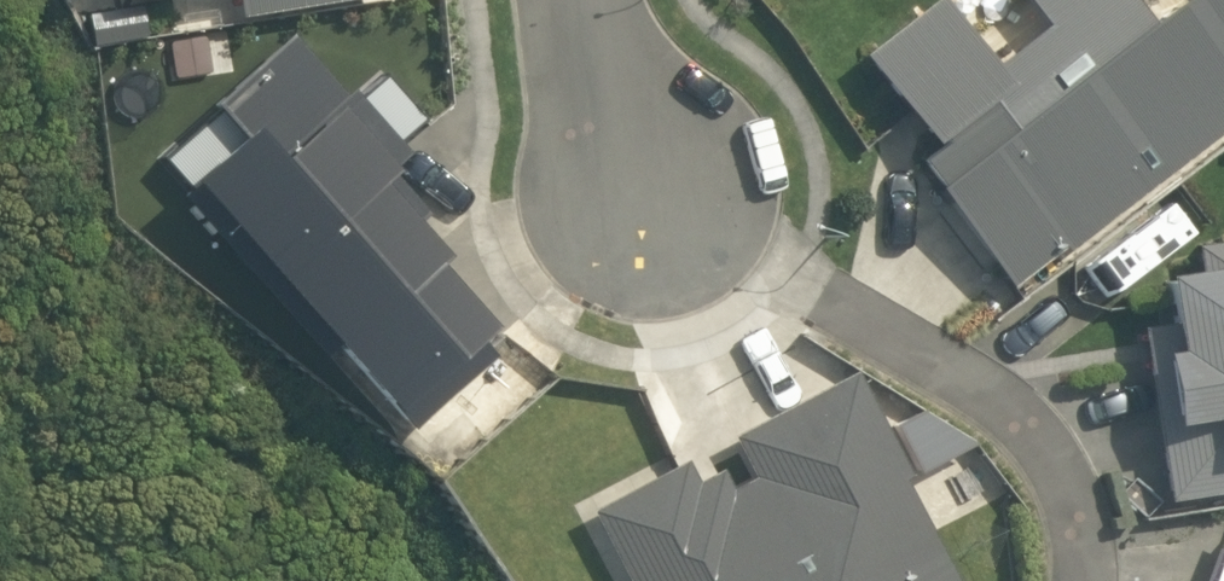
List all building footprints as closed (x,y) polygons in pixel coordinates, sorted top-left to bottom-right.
[(350,0),(232,0),(236,19),(350,0)] [(1223,128),(1223,23),(1205,0),(1178,0),(1147,24),(1128,0),(1018,0),(1040,27),(986,68),(936,0),(930,0),(856,56),(927,147),(936,141),(940,146),(916,164),(935,188),(929,192),(1006,288),(1058,250),(1062,254),(1223,128)] [(236,75),(228,28),(160,40),(168,87),(236,75)] [(232,139),(183,183),(383,416),(387,411),(405,433),(489,358),(470,339),(479,331),(423,269),(432,261),(404,228),(420,216),(382,173),(402,156),(395,149),(427,123),(381,72),(350,98),(345,93),(339,98),(284,39),(207,109),(232,139)] [(1191,247),(1195,274),(1154,280),(1161,326),(1137,329),(1163,503),(1223,494),(1223,242),(1191,247)] [(900,481),(907,477),(851,374),(728,438),(749,479),(725,491),(715,471),(691,484),(680,462),(587,511),(622,580),(951,580),(900,481)] [(918,413),(890,426),(914,475),(971,446),(918,413)] [(1205,580),(1223,580),(1223,530),(1205,580)]
